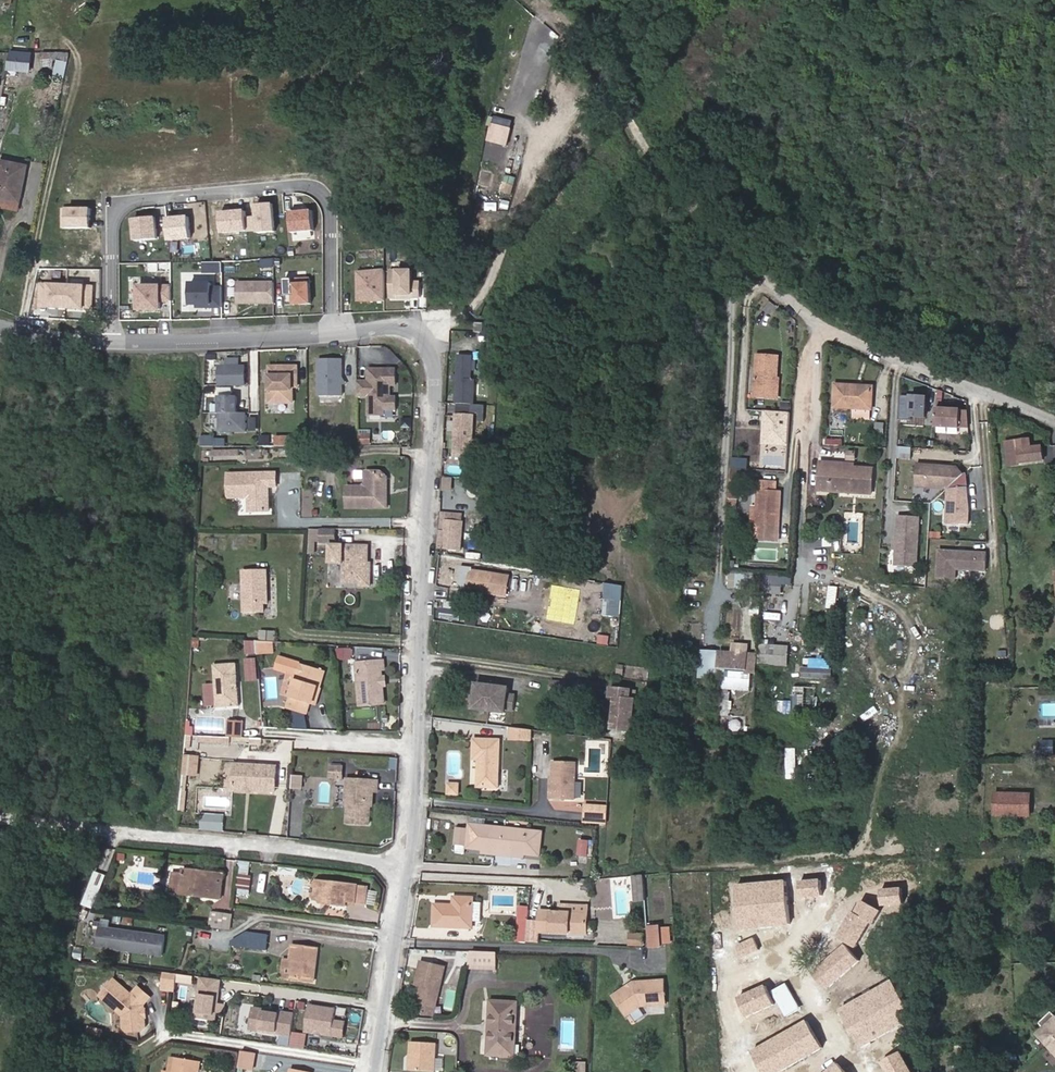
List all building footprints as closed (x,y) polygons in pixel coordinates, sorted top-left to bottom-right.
[(33,50),(12,49),(7,69),(30,71),(33,50)] [(70,52),(44,50),(44,58),(59,59),(68,59),(70,52)] [(68,59),(59,59),(55,77),(64,78),(68,59)] [(533,85),(540,87),(545,71),(538,69),(533,85)] [(50,79),(48,95),(56,95),(58,79),(50,79)] [(506,144),(511,120),(492,116),(486,139),(506,144)] [(492,151),(487,161),(498,166),(503,156),(492,151)] [(2,161),(0,169),(0,196),(20,200),(27,166),(2,161)] [(497,192),(511,195),(515,176),(501,173),(497,192)] [(0,196),(0,205),(19,209),(20,200),(0,196)] [(275,232),(273,204),(256,205),(257,217),(247,218),(248,232),(259,231),(259,234),(275,232)] [(67,229),(92,229),(92,209),(67,210),(67,229)] [(312,211),(293,213),(295,235),(314,233),(312,211)] [(247,218),(246,212),(222,214),(224,233),(248,230),(247,218)] [(158,240),(156,217),(134,219),(136,242),(158,240)] [(191,239),(189,217),(167,219),(169,241),(191,239)] [(223,272),(223,263),(212,263),(212,272),(223,272)] [(413,271),(390,271),(391,298),(421,298),(421,283),(413,283),(413,271)] [(385,301),(385,272),(358,273),(358,301),(385,301)] [(310,286),(310,279),(285,280),(285,288),(310,286)] [(223,291),(223,288),(212,288),(212,284),(192,284),(192,293),(223,291)] [(67,307),(68,286),(43,286),(43,294),(51,294),(51,307),(67,307)] [(92,286),(68,286),(67,307),(84,307),(84,294),(92,294),(92,286)] [(311,304),(310,286),(285,288),(286,305),(311,304)] [(275,303),(275,288),(238,290),(238,303),(275,303)] [(223,303),(223,291),(192,293),(192,306),(203,305),(203,308),(212,308),(212,303),(223,303)] [(161,310),(161,301),(172,301),(172,293),(148,294),(139,294),(139,310),(161,310)] [(51,294),(43,294),(43,307),(51,307),(51,294)] [(92,294),(84,294),(84,307),(92,307),(92,294)] [(474,333),(483,333),(483,325),(475,324),(474,333)] [(757,351),(754,387),(776,388),(777,374),(778,353),(757,351)] [(458,353),(454,402),(471,403),(473,378),(470,377),(472,354),(458,353)] [(342,368),(342,360),(319,360),(319,368),(342,368)] [(245,377),(245,367),(219,367),(219,377),(245,377)] [(292,377),(292,375),(297,375),(297,368),(270,368),(270,377),(292,377)] [(342,378),(342,368),(319,368),(319,378),(342,378)] [(397,378),(397,368),(370,368),(370,378),(360,378),(397,378)] [(754,387),(754,393),(778,395),(779,375),(777,374),(776,388),(754,387)] [(292,383),(292,377),(270,377),(270,388),(292,388),(292,383)] [(342,388),(342,378),(319,378),(319,388),(338,388),(342,388)] [(392,388),(392,381),(397,381),(397,378),(360,378),(358,378),(358,388),(392,388)] [(856,383),(839,381),(837,404),(852,405),(857,405),(858,386),(855,386),(856,383)] [(858,386),(857,405),(871,407),(872,388),(858,386)] [(292,399),(292,388),(270,388),(270,399),(292,399)] [(397,399),(397,394),(392,394),(392,388),(358,388),(358,393),(369,392),(369,399),(397,399)] [(927,418),(928,397),(902,396),(901,405),(912,406),(912,417),(927,418)] [(237,412),(237,399),(219,399),(219,422),(246,421),(246,412),(237,412)] [(385,411),(385,406),(397,406),(397,399),(369,399),(369,412),(385,411)] [(870,418),(871,407),(857,405),(852,405),(851,416),(870,418)] [(960,410),(935,408),(934,426),(959,427),(960,410)] [(788,412),(762,411),(759,467),(785,468),(788,412)] [(460,456),(462,413),(456,413),(454,456),(460,456)] [(472,457),(474,414),(462,413),(460,456),(472,457)] [(246,431),(246,421),(219,422),(219,431),(246,431)] [(358,430),(358,442),(371,442),(371,430),(358,430)] [(202,434),(201,445),(215,444),(215,434),(202,434)] [(259,434),(259,444),(270,444),(270,434),(259,434)] [(276,434),(276,443),(296,443),(296,434),(276,434)] [(843,446),(843,438),(820,438),(820,446),(843,446)] [(1030,440),(1018,442),(1020,464),(1043,461),(1041,447),(1031,448),(1030,440)] [(911,460),(912,449),(898,448),(898,459),(911,460)] [(818,487),(830,488),(831,467),(830,467),(831,460),(820,460),(818,487)] [(914,487),(946,488),(962,474),(955,467),(914,465),(914,487)] [(746,467),(730,466),(730,478),(728,508),(736,509),(738,479),(746,479),(746,467)] [(852,468),(851,490),(870,491),(872,467),(854,466),(854,468),(852,468)] [(830,488),(851,490),(852,468),(831,467),(830,488)] [(366,486),(346,486),(346,506),(385,507),(386,477),(380,471),(366,471),(366,486)] [(228,474),(227,497),(249,497),(249,512),(268,512),(268,498),(266,498),(266,487),(277,488),(277,474),(228,474)] [(458,489),(459,478),(445,477),(444,488),(458,489)] [(758,488),(756,523),(779,524),(780,489),(774,489),(775,479),(754,478),(754,488),(758,488)] [(966,486),(946,488),(945,523),(967,524),(968,511),(966,486)] [(449,513),(448,521),(461,521),(461,514),(449,513)] [(918,518),(897,517),(896,544),(893,545),(893,548),(895,550),(895,565),(915,566),(918,518)] [(448,521),(445,520),(445,531),(441,531),(440,548),(459,549),(461,521),(448,521)] [(756,523),(756,536),(778,537),(779,524),(756,523)] [(335,540),(336,528),(321,529),(321,540),(335,540)] [(344,564),(344,546),(331,545),(331,564),(344,564)] [(343,583),(359,583),(368,576),(368,562),(369,547),(344,546),(344,564),(343,583)] [(987,554),(939,550),(938,578),(955,579),(956,569),(985,571),(987,554)] [(368,562),(368,576),(359,583),(360,585),(370,586),(371,562),(368,562)] [(509,573),(472,568),(469,587),(507,592),(509,573)] [(267,570),(243,570),(243,613),(263,613),(263,605),(267,605),(267,570)] [(522,582),(531,583),(533,575),(524,573),(522,582)] [(727,575),(726,588),(760,591),(761,578),(727,575)] [(786,583),(786,576),(769,575),(769,582),(786,583)] [(620,601),(622,584),(603,582),(602,599),(620,601)] [(800,584),(798,602),(806,603),(807,584),(800,584)] [(833,609),(836,586),(828,585),(824,608),(833,609)] [(579,592),(560,590),(557,619),(575,621),(579,592)] [(261,631),(261,639),(276,640),(276,632),(261,631)] [(607,644),(608,634),(596,633),(596,643),(607,644)] [(787,647),(761,646),(760,663),(787,664),(787,647)] [(351,649),(337,649),(337,658),(351,659),(351,649)] [(706,679),(707,651),(701,651),(699,678),(706,679)] [(720,680),(721,652),(713,652),(712,660),(712,679),(720,680)] [(751,691),(752,672),(758,673),(759,655),(721,652),(720,680),(720,690),(751,691)] [(325,670),(279,656),(276,668),(297,674),(287,709),(307,715),(310,704),(313,705),(318,687),(320,687),(325,670)] [(831,661),(811,660),(811,669),(803,669),(803,676),(830,677),(831,661)] [(384,662),(358,663),(360,705),(383,704),(382,670),(384,670),(384,662)] [(237,663),(214,665),(216,708),(240,706),(239,688),(236,688),(236,682),(238,682),(237,663)] [(566,689),(567,675),(552,674),(550,688),(566,689)] [(479,687),(471,686),(469,701),(477,702),(477,705),(510,708),(510,705),(518,706),(520,691),(512,690),(512,683),(504,682),(480,680),(479,687)] [(614,690),(610,722),(635,725),(639,693),(629,691),(630,682),(610,680),(609,690),(614,690)] [(320,687),(318,687),(313,705),(319,707),(324,689),(320,687)] [(729,709),(730,690),(720,690),(719,689),(718,709),(729,709)] [(778,701),(778,714),(791,714),(791,701),(778,701)] [(801,713),(820,713),(821,703),(801,702),(801,713)] [(229,737),(243,737),(244,721),(228,720),(227,736),(229,737)] [(184,734),(192,735),(193,722),(185,721),(184,734)] [(535,726),(513,723),(512,736),(534,738),(535,726)] [(499,786),(502,739),(476,737),(474,758),(480,758),(478,785),(499,786)] [(1043,742),(1043,754),(1054,754),(1054,742),(1043,742)] [(796,779),(796,748),(779,748),(779,756),(786,756),(786,779),(796,779)] [(198,757),(184,757),(183,773),(196,774),(198,757)] [(553,779),(552,797),(574,799),(576,763),(554,761),(553,779)] [(276,766),(234,763),(232,788),(273,792),(276,766)] [(343,768),(331,768),(330,779),(342,779),(343,768)] [(378,781),(347,779),(345,804),(348,805),(347,824),(370,825),(372,791),(377,791),(378,781)] [(458,784),(449,784),(448,794),(458,794),(458,784)] [(1029,795),(996,793),(995,815),(1029,817),(1029,795)] [(586,821),(610,823),(611,812),(612,807),(587,805),(586,821)] [(203,815),(202,829),(223,832),(225,817),(203,815)] [(511,853),(524,854),(539,856),(541,832),(470,824),(470,828),(457,826),(455,844),(468,845),(467,848),(483,850),(495,851),(495,856),(510,858),(511,853)] [(594,843),(580,841),(579,855),(592,856),(594,843)] [(464,853),(464,845),(453,844),(453,852),(464,853)] [(253,873),(238,871),(236,887),(250,889),(253,873)] [(220,899),(222,883),(214,881),(215,874),(199,872),(199,875),(184,873),(183,876),(175,875),(172,893),(220,899)] [(214,881),(222,883),(223,875),(215,874),(214,881)] [(259,874),(257,892),(263,892),(265,875),(259,874)] [(818,879),(796,881),(798,896),(820,894),(818,879)] [(782,880),(727,885),(731,929),(786,924),(782,880)] [(322,899),(324,881),(312,888),(322,899)] [(358,885),(324,881),(322,899),(338,901),(337,905),(348,906),(348,902),(356,903),(358,885)] [(367,886),(358,885),(356,903),(365,904),(367,886)] [(899,886),(878,889),(880,906),(901,903),(899,886)] [(377,890),(368,889),(366,904),(374,905),(377,890)] [(434,927),(471,928),(472,921),(482,922),(482,903),(472,903),(472,899),(453,898),(453,906),(434,906),(434,927)] [(877,911),(860,900),(853,912),(850,911),(835,937),(855,949),(877,911)] [(694,916),(704,916),(703,906),(694,907),(694,916)] [(229,929),(231,914),(213,911),(210,928),(229,929)] [(587,913),(567,912),(539,911),(539,920),(539,932),(586,934),(587,913)] [(526,941),(526,943),(538,943),(539,932),(539,920),(527,919),(527,925),(526,941)] [(517,940),(526,941),(527,925),(519,924),(517,940)] [(647,927),(649,948),(661,947),(660,926),(647,927)] [(136,931),(104,927),(101,946),(134,950),(136,931)] [(169,935),(136,931),(134,950),(166,954),(169,935)] [(234,932),(233,937),(269,943),(270,935),(249,933),(249,934),(234,932)] [(630,934),(630,947),(643,947),(644,935),(630,934)] [(269,943),(233,937),(232,946),(268,951),(269,943)] [(752,938),(735,945),(740,956),(756,949),(752,938)] [(314,981),(317,950),(317,949),(292,946),(290,960),(288,978),(314,981)] [(855,962),(841,946),(811,970),(824,987),(855,962)] [(288,978),(290,960),(283,959),(280,979),(288,979),(288,978)] [(444,963),(419,961),(416,985),(421,986),(419,1003),(439,1006),(444,963)] [(175,991),(177,975),(164,973),(162,990),(175,991)] [(221,981),(201,978),(195,1019),(215,1021),(221,981)] [(113,980),(100,996),(123,1015),(123,1028),(129,1032),(140,1032),(145,1027),(144,1005),(150,998),(139,987),(131,995),(113,980)] [(635,983),(614,997),(626,1016),(641,1006),(665,1004),(663,981),(635,983)] [(889,981),(837,1011),(858,1047),(910,1017),(889,981)] [(761,986),(735,998),(744,1018),(770,1006),(761,986)] [(789,1012),(798,1012),(798,999),(789,999),(789,1012)] [(488,1054),(514,1056),(517,1003),(491,1001),(488,1054)] [(337,1009),(309,1006),(306,1033),(333,1036),(337,1009)] [(292,1037),(295,1015),(253,1009),(249,1031),(292,1037)] [(1050,1013),(1038,1025),(1044,1031),(1038,1036),(1054,1055),(1054,1019),(1050,1013)] [(748,1051),(761,1071),(776,1071),(820,1047),(804,1019),(748,1051)] [(90,1027),(89,1034),(103,1038),(105,1030),(90,1027)] [(411,1043),(409,1071),(416,1071),(435,1071),(437,1044),(411,1043)] [(898,1050),(879,1061),(886,1071),(910,1071),(898,1050)] [(239,1071),(246,1071),(253,1071),(256,1054),(242,1051),(239,1071)] [(198,1062),(175,1058),(173,1071),(197,1071),(198,1062)] [(572,1061),(571,1071),(585,1071),(585,1061),(572,1061)] [(823,1071),(842,1071),(834,1063),(823,1071)]
